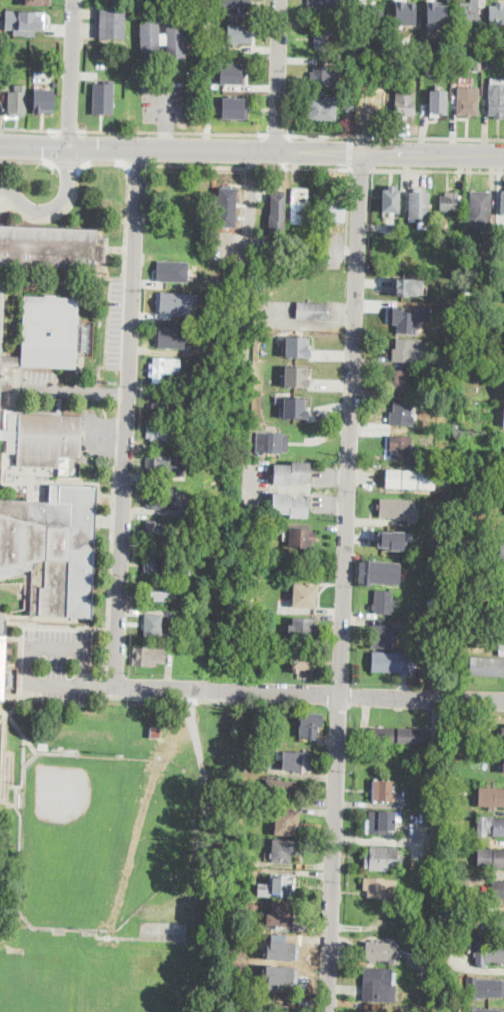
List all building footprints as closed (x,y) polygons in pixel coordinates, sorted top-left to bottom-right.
[(231,3),(231,0),(250,0),(250,1),(250,3),(250,12),(227,12),(227,3),(231,3)] [(312,2),(312,0),(327,0),(327,14),(312,13),(312,5),(312,2)] [(365,14),(366,0),(386,0),(385,14),(365,14)] [(395,24),(415,24),(416,0),(404,0),(395,0),(395,24)] [(427,24),(448,25),(447,1),(436,0),(427,0),(427,24)] [(470,2),(470,0),(479,0),(479,36),(468,36),(468,28),(460,28),(460,2),(470,2)] [(503,7),(503,23),(491,23),(491,7),(497,7),(497,3),(503,3),(503,7)] [(125,39),(100,39),(100,9),(126,9),(125,39)] [(4,10),(3,28),(11,28),(11,33),(33,34),(33,30),(41,30),(40,12),(34,11),(17,11),(4,10)] [(185,20),(186,57),(167,58),(167,45),(160,45),(161,58),(141,59),(140,21),(160,21),(160,34),(166,34),(166,20),(185,20)] [(227,23),(227,41),(250,41),(251,24),(227,23)] [(332,29),(331,49),(314,48),(315,28),(332,29)] [(243,77),(243,84),(220,84),(220,65),(245,65),(245,77),(243,77)] [(340,67),(340,87),(315,86),(315,75),(315,67),(340,67)] [(503,116),(503,119),(495,119),(495,115),(489,115),(489,78),(503,79),(503,116)] [(92,83),(92,113),(112,114),(113,80),(103,79),(103,83),(92,83)] [(27,84),(26,111),(24,111),(24,114),(10,114),(10,111),(8,111),(9,90),(15,90),(15,83),(27,84)] [(385,86),(384,120),(364,119),(365,85),(385,86)] [(480,115),(458,115),(458,87),(480,87),(480,115)] [(33,88),(33,113),(42,114),(42,110),(53,110),(53,88),(33,88)] [(416,91),(415,117),(396,116),(397,90),(416,91)] [(447,91),(447,117),(440,117),(440,121),(433,121),(433,117),(427,117),(428,90),(447,91)] [(355,94),(355,111),(346,111),(346,94),(355,94)] [(247,106),(247,116),(222,116),(222,96),(247,97),(247,106)] [(337,98),(337,121),(310,121),(310,100),(325,100),(325,98),(337,98)] [(236,188),(235,228),(218,227),(220,188),(236,188)] [(308,203),(307,224),(290,223),(292,189),(295,189),(307,190),(308,190),(308,203)] [(399,194),(398,221),(382,221),(382,216),(378,216),(379,189),(391,190),(391,194),(399,194)] [(286,193),(285,234),(269,234),(269,227),(267,227),(267,220),(269,220),(269,214),(270,214),(271,192),(286,193)] [(459,192),(459,196),(461,196),(461,199),(459,199),(459,212),(441,211),(441,195),(446,195),(446,192),(459,192)] [(492,193),(491,226),(471,225),(472,192),(492,193)] [(430,194),(429,219),(410,218),(411,193),(430,194)] [(345,199),(344,222),(322,222),(322,199),(345,199)] [(1,264),(0,284),(0,224),(98,228),(97,243),(106,243),(105,260),(96,260),(95,268),(58,266),(58,276),(52,276),(53,266),(1,264)] [(189,263),(188,282),(160,281),(161,261),(189,263)] [(420,299),(386,296),(388,278),(421,281),(420,299)] [(472,288),(472,296),(463,296),(463,288),(472,288)] [(13,389),(0,389),(0,289),(4,289),(1,355),(21,356),(23,295),(43,296),(43,293),(56,294),(56,296),(78,297),(75,367),(1,364),(1,379),(13,379),(13,389)] [(202,305),(201,321),(182,320),(182,314),(164,313),(165,296),(184,297),(183,304),(202,305)] [(332,308),(332,316),(328,316),(328,319),(297,319),(298,302),(329,303),(329,308),(332,308)] [(405,312),(416,312),(417,307),(432,308),(431,321),(417,321),(417,334),(397,333),(398,307),(406,307),(405,312)] [(185,349),(158,348),(160,327),(186,328),(185,349)] [(286,335),(285,356),(311,356),(310,336),(286,335)] [(422,362),(393,361),(393,348),(397,349),(397,338),(423,340),(422,362)] [(180,359),(180,375),(164,374),(164,384),(153,383),(153,377),(150,377),(150,364),(153,364),(154,358),(180,359)] [(284,365),(283,386),(310,386),(310,377),(306,377),(306,365),(284,365)] [(414,371),(413,388),(415,388),(414,394),(392,393),(392,380),(396,380),(396,370),(414,371)] [(283,396),(283,417),(308,418),(308,409),(305,409),(306,397),(283,396)] [(17,439),(0,439),(0,428),(10,429),(10,422),(14,422),(14,409),(56,410),(57,397),(61,397),(61,414),(82,415),(80,457),(69,457),(68,474),(58,474),(58,467),(16,466),(17,439)] [(177,398),(177,404),(180,404),(180,410),(176,410),(176,416),(156,416),(156,410),(151,410),(151,408),(152,402),(157,402),(157,397),(177,398)] [(413,403),(412,419),(414,419),(414,426),(390,425),(391,412),(394,412),(395,402),(413,403)] [(173,423),(173,426),(176,427),(175,437),(173,437),(172,441),(151,440),(151,437),(147,437),(148,424),(151,424),(151,422),(173,423)] [(203,428),(202,436),(194,435),(195,427),(203,428)] [(288,444),(288,452),(283,452),(281,454),(264,453),(264,456),(259,455),(259,453),(257,453),(258,433),(258,432),(283,434),(283,435),(289,435),(288,444)] [(436,432),(435,446),(421,446),(421,432),(436,432)] [(411,436),(410,460),(392,459),(393,450),(390,450),(390,435),(411,436)] [(166,454),(166,462),(169,462),(168,476),(148,475),(148,471),(145,471),(146,456),(149,457),(150,452),(166,454)] [(310,460),(309,481),(292,480),(291,484),(273,483),(274,462),(291,463),(291,459),(310,460)] [(436,471),(436,489),(386,487),(387,469),(436,471)] [(32,561),(0,568),(0,497),(45,499),(46,481),(94,483),(89,617),(30,615),(32,561)] [(176,488),(176,495),(181,495),(180,506),(175,506),(175,510),(151,510),(151,507),(145,507),(145,490),(151,490),(151,488),(176,488)] [(308,516),(289,516),(289,513),(272,513),(273,492),(291,492),(291,495),(308,495),(308,516)] [(409,513),(408,518),(381,516),(382,498),(405,499),(404,512),(409,513)] [(158,520),(157,529),(166,529),(166,543),(146,542),(146,534),(143,534),(143,527),(147,527),(147,520),(158,520)] [(317,540),(317,542),(313,542),(313,549),(288,547),(289,528),(314,529),(314,532),(318,532),(317,540)] [(378,530),(377,547),(404,549),(405,530),(378,530)] [(162,567),(162,574),(148,574),(148,572),(144,572),(144,555),(148,555),(148,553),(173,553),(174,565),(171,565),(172,567),(162,567)] [(360,558),(358,584),(372,585),(372,582),(399,584),(401,561),(360,558)] [(188,590),(188,607),(175,607),(175,599),(169,599),(169,602),(154,602),(155,597),(143,596),(143,582),(169,583),(169,589),(188,590)] [(319,594),(319,599),(317,599),(316,608),(294,607),(295,585),(319,586),(319,594)] [(395,601),(394,614),(375,614),(376,591),(393,592),(392,601),(395,601)] [(496,601),(503,601),(503,620),(495,620),(496,601)] [(164,615),(162,638),(145,637),(146,615),(146,614),(164,615)] [(315,619),(315,626),(318,626),(318,632),(314,632),(314,641),(307,641),(307,637),(293,636),(293,633),(289,633),(289,625),(293,625),(293,619),(315,619)] [(393,635),(393,649),(373,648),(374,624),(392,625),(392,635),(393,635)] [(164,649),(164,663),(152,662),(151,668),(131,667),(132,648),(164,649)] [(320,656),(319,669),(315,669),(315,670),(300,670),(300,673),(294,672),(294,669),(293,669),(294,651),(316,653),(316,655),(320,656)] [(414,653),(414,672),(372,671),(373,652),(414,653)] [(471,657),(503,658),(503,676),(470,675),(471,657)] [(324,714),(323,728),(318,727),(318,739),(310,739),(310,737),(301,737),(302,713),(324,714)] [(426,744),(371,743),(371,727),(427,728),(426,744)] [(161,728),(161,739),(151,738),(151,728),(161,728)] [(256,751),(254,773),(238,772),(239,750),(256,751)] [(312,752),(311,772),(282,770),(283,760),(283,750),(312,752)] [(246,781),(245,789),(236,789),(237,780),(246,781)] [(397,794),(397,801),(373,801),(373,780),(395,781),(394,794),(397,794)] [(298,783),(297,799),(266,797),(267,781),(298,783)] [(479,787),(503,788),(503,806),(495,806),(495,809),(489,809),(489,807),(478,806),(479,787)] [(300,825),(300,827),(297,827),(296,836),(275,834),(276,810),(301,811),(300,825)] [(403,812),(402,822),(397,822),(397,831),(390,830),(390,834),(366,834),(366,819),(370,820),(370,811),(403,812)] [(478,817),(503,818),(503,836),(494,835),(494,833),(488,833),(487,836),(477,835),(478,817)] [(297,853),(297,855),(292,855),(292,864),(272,863),(274,840),(298,841),(297,853)] [(399,848),(398,855),(403,855),(403,864),(398,864),(398,871),(369,870),(369,867),(365,867),(366,850),(371,850),(371,847),(399,848)] [(478,849),(503,850),(503,868),(478,867),(478,849)] [(296,876),(295,891),(291,891),(291,898),(258,896),(259,884),(271,885),(271,875),(296,876)] [(398,880),(397,899),(368,897),(368,890),(364,890),(364,878),(398,880)] [(494,880),(503,880),(503,898),(493,897),(494,880)] [(294,912),(294,926),(267,925),(267,913),(271,913),(271,903),(291,903),(291,911),(294,912)] [(491,912),(503,912),(503,935),(490,935),(491,912)] [(257,919),(257,927),(249,927),(250,918),(257,919)] [(401,942),(400,965),(390,964),(390,961),(366,960),(366,954),(362,954),(363,946),(366,946),(366,941),(390,943),(390,938),(397,939),(397,941),(401,942)] [(265,939),(265,958),(297,960),(297,941),(265,939)] [(487,944),(503,944),(503,963),(486,963),(486,968),(478,968),(478,964),(476,964),(476,941),(487,941),(487,944)] [(264,964),(264,990),(283,991),(284,982),(294,982),(295,965),(264,964)] [(396,972),(396,985),(393,985),(393,987),(399,987),(398,1002),(362,1001),(363,969),(393,969),(393,972),(396,972)] [(502,981),(503,981),(503,996),(502,996),(502,998),(478,997),(478,999),(460,999),(460,991),(466,991),(467,976),(469,976),(469,973),(478,973),(478,979),(502,979),(502,981)] [(477,1009),(503,1009),(503,1011),(467,1011),(467,1006),(469,1006),(469,1003),(477,1003),(477,1009)]
